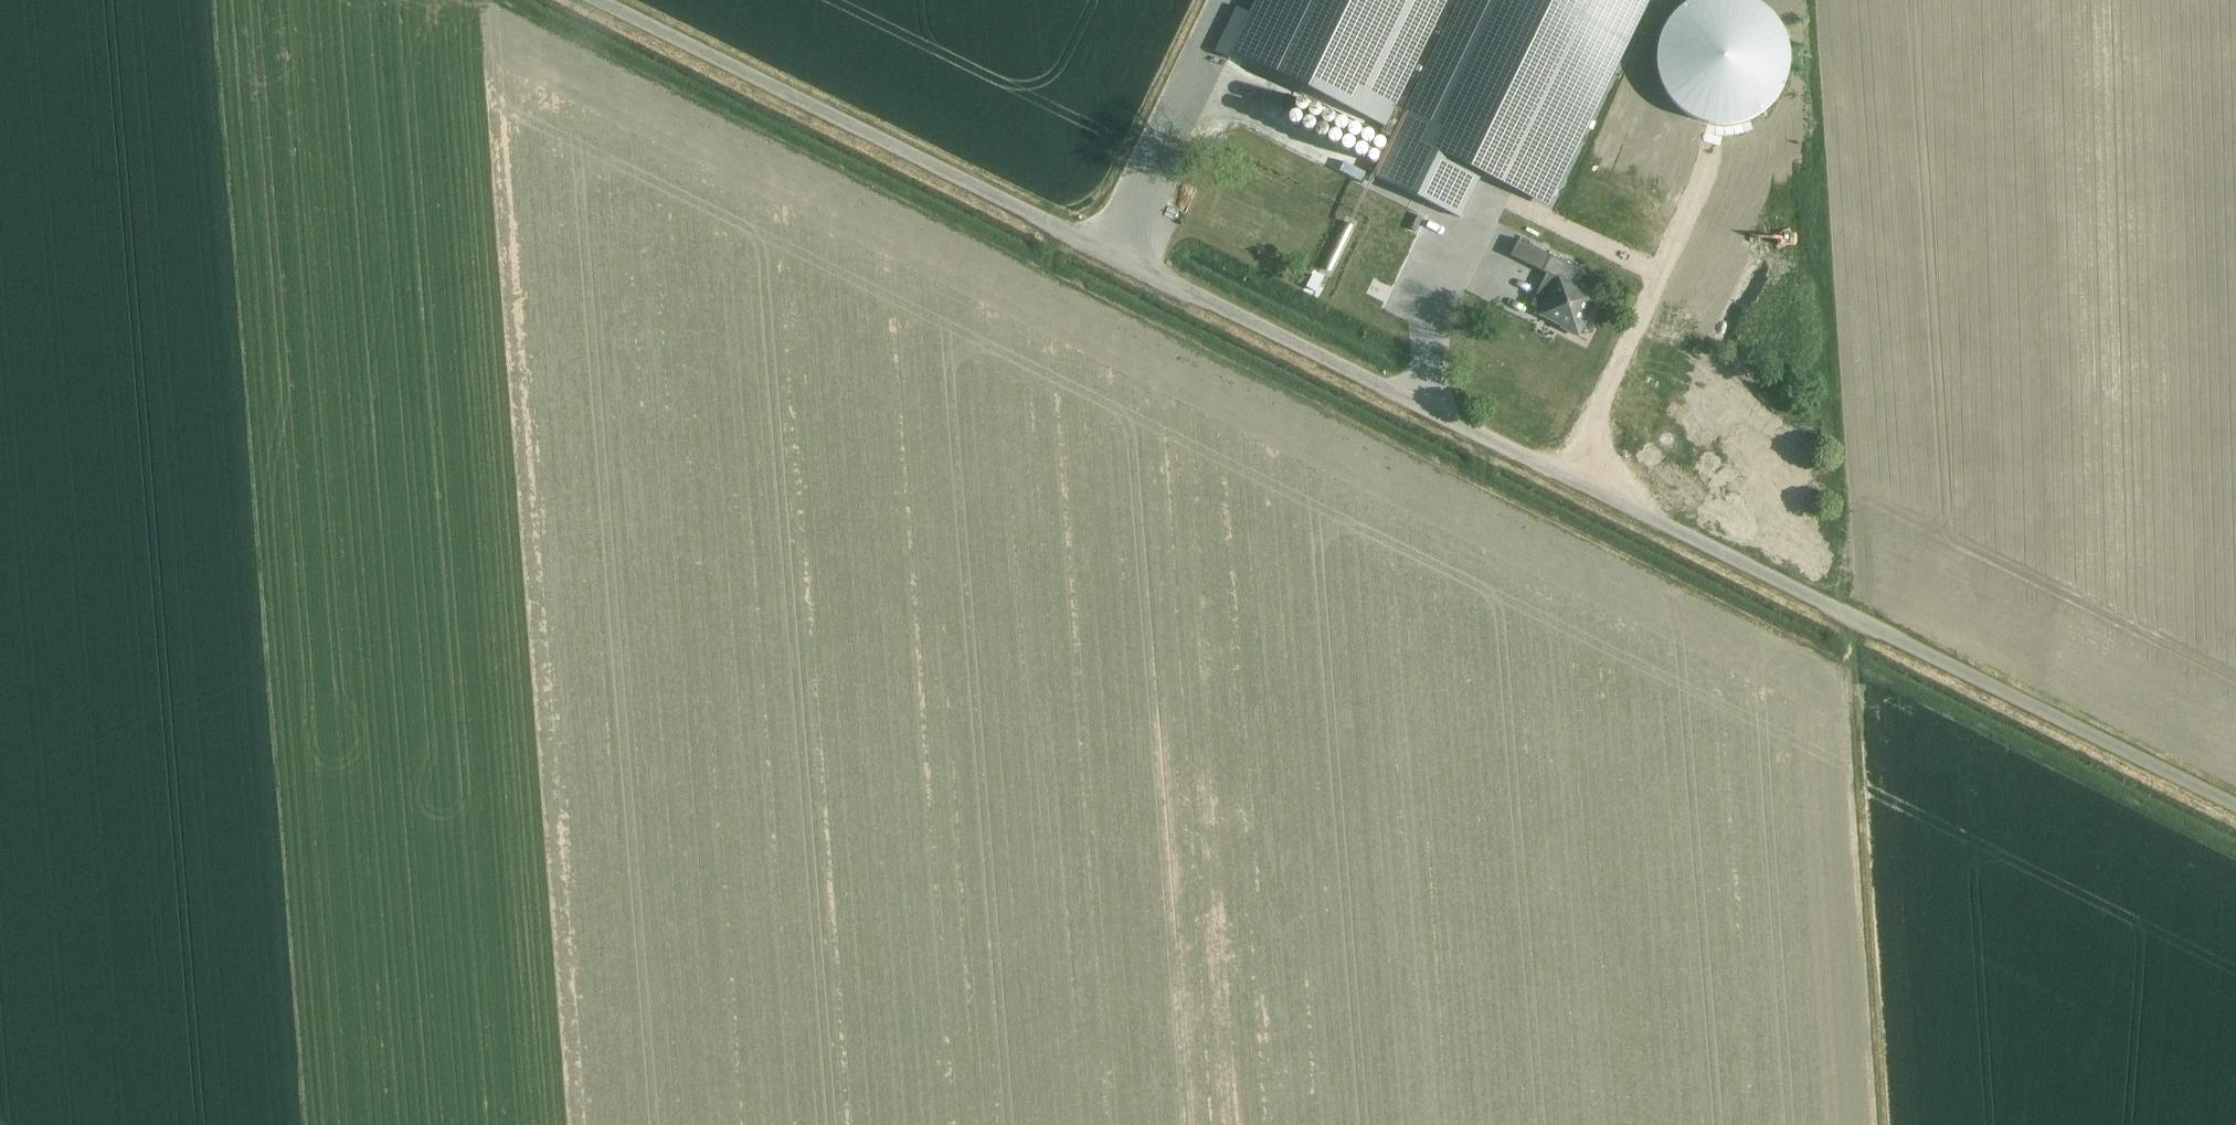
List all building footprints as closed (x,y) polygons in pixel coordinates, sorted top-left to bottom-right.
[(1647,0),(1253,0),(1228,50),(1393,132),(1375,168),(1463,212),(1487,165),(1550,196),(1647,0)] [(1512,256),(1557,278),(1539,315),(1562,326),(1561,328),(1580,337),(1589,318),(1588,317),(1598,295),(1572,283),(1579,269),(1520,240),(1512,256)]
